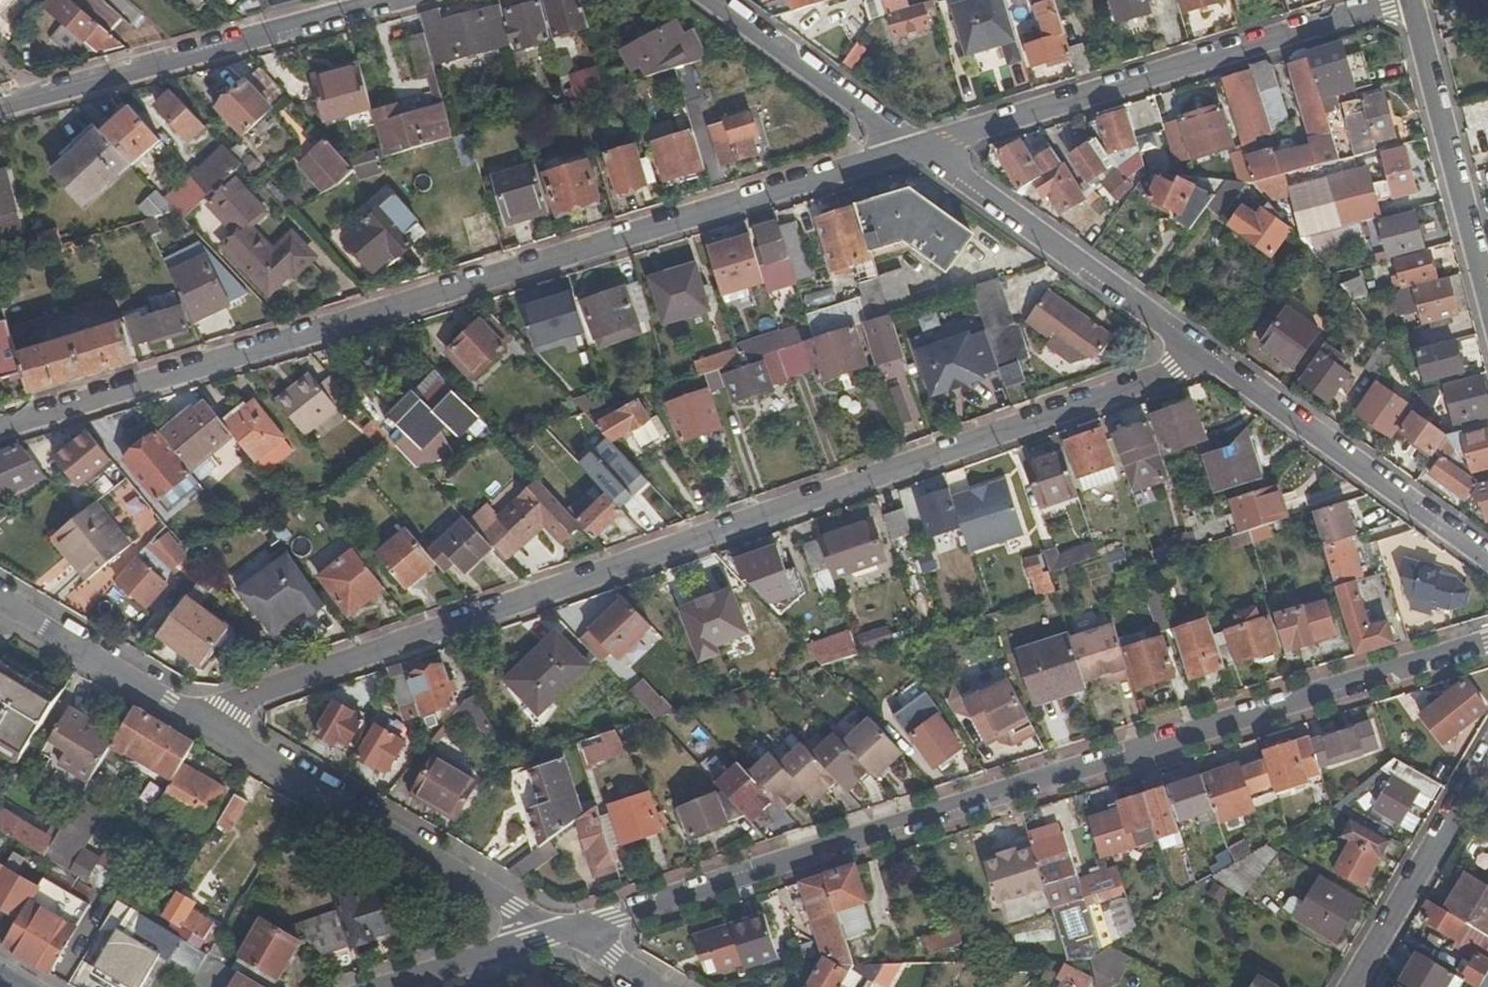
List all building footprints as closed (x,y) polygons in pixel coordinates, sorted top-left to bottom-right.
[(48,12),(59,0),(51,0),(43,8),(48,12)] [(125,48),(67,0),(59,0),(48,12),(71,32),(79,39),(97,53),(100,49),(108,52),(125,48)] [(209,0),(186,0),(199,11),(209,0)] [(582,0),(557,0),(547,3),(556,39),(589,30),(582,0)] [(794,13),(837,0),(791,0),(794,13)] [(876,19),(914,7),(913,3),(907,4),(906,0),(869,0),(870,4),(867,5),(871,21),(874,20),(876,19)] [(1024,61),(1017,39),(1014,31),(1012,24),(1005,0),(975,0),(951,8),(966,58),(1002,46),(1008,66),(1024,61)] [(1118,24),(1150,15),(1147,3),(1152,2),(1153,0),(1111,0),(1118,24)] [(1223,0),(1178,0),(1182,14),(1224,1),(1223,0)] [(1302,9),(1299,0),(1286,0),(1289,13),(1302,9)] [(924,11),(935,8),(933,1),(923,5),(914,7),(876,19),(878,27),(881,28),(891,24),(895,38),(929,28),(924,11)] [(1069,49),(1055,2),(1038,6),(1048,40),(1026,47),(1032,68),(1071,56),(1069,49)] [(551,43),(541,3),(507,13),(511,29),(506,30),(510,44),(515,42),(517,52),(551,43)] [(443,23),(440,10),(419,16),(425,35),(433,67),(510,46),(510,44),(506,30),(500,8),(465,17),(463,13),(457,14),(458,19),(443,23)] [(1012,24),(1014,31),(1017,39),(1022,37),(1021,33),(1027,31),(1023,20),(1012,24)] [(689,67),(708,61),(697,39),(686,44),(675,26),(620,55),(630,74),(640,69),(640,81),(675,71),(689,67)] [(682,38),(686,44),(697,39),(693,31),(682,38)] [(76,43),(79,39),(71,32),(67,36),(76,43)] [(418,78),(435,74),(433,67),(425,35),(408,40),(418,78)] [(1341,97),(1356,93),(1341,44),(1306,55),(1321,102),(1341,97)] [(856,45),(843,64),(851,69),(865,50),(856,45)] [(1071,56),(1076,73),(1089,69),(1082,45),(1069,49),(1071,56)] [(1306,55),(1305,51),(1294,54),(1288,61),(1313,145),(1278,154),(1277,150),(1258,155),(1254,139),(1269,134),(1267,127),(1257,93),(1280,86),(1274,65),(1267,62),(1249,68),(1250,73),(1220,82),(1242,152),(1252,185),(1269,180),(1339,161),(1321,102),(1306,55)] [(361,69),(360,64),(313,77),(314,82),(361,69)] [(698,100),(689,67),(675,71),(684,104),(698,100)] [(325,123),(373,111),(361,69),(314,82),(325,123)] [(579,100),(605,92),(599,69),(580,73),(583,85),(564,91),(566,104),(570,103),(579,100)] [(248,85),(272,111),(288,97),(262,72),(248,85)] [(244,136),(272,111),(248,85),(248,80),(246,80),(245,83),(246,84),(221,107),(217,107),(217,110),(221,110),(244,136)] [(1257,93),(1267,127),(1290,120),(1280,86),(1257,93)] [(205,128),(173,95),(158,109),(182,134),(189,128),(197,136),(205,128)] [(1361,155),(1396,147),(1383,96),(1347,105),(1361,155)] [(1339,161),(1356,156),(1341,97),(1321,102),(1339,161)] [(573,113),(582,110),(579,100),(570,103),(573,113)] [(133,166),(161,142),(131,107),(102,133),(130,163),(133,166)] [(385,160),(413,151),(452,140),(443,107),(402,119),(399,107),(373,115),(383,151),(385,160)] [(1219,108),(1163,126),(1178,175),(1196,170),(1193,161),(1231,149),(1219,108)] [(1128,114),(1128,113),(1086,125),(1092,134),(1096,139),(1108,155),(1137,147),(1128,114)] [(703,172),(705,172),(687,115),(676,118),(680,133),(682,132),(683,137),(655,145),(668,189),(704,178),(703,172)] [(721,167),(757,156),(752,139),(757,138),(751,116),(710,128),(721,167)] [(1086,125),(1083,121),(1072,130),(1081,142),(1092,134),(1086,125)] [(102,133),(98,130),(65,161),(70,166),(59,177),(85,205),(130,163),(102,133)] [(1108,155),(1096,139),(1069,158),(1072,161),(1067,165),(1071,170),(1075,167),(1087,184),(1114,163),(1108,155)] [(326,169),(342,186),(356,172),(355,169),(348,162),(329,142),(308,161),(321,174),(326,169)] [(1062,166),(1047,145),(1028,157),(1020,144),(998,157),(1020,191),(1034,183),(1062,166)] [(636,148),(607,157),(619,195),(647,187),(636,148)] [(192,179),(209,199),(242,168),(226,150),(192,179)] [(373,163),(385,160),(383,151),(370,155),(373,163)] [(1417,193),(1405,151),(1383,156),(1395,198),(1417,193)] [(1252,185),(1242,152),(1231,156),(1234,168),(1239,167),(1243,184),(1252,185)] [(1129,177),(1143,166),(1139,153),(1118,169),(1116,171),(1117,172),(1102,184),(1116,200),(1131,188),(1128,184),(1133,180),(1129,177)] [(355,169),(373,163),(370,155),(348,162),(355,169)] [(599,201),(587,163),(544,176),(556,214),(599,201)] [(1114,163),(1087,184),(1093,191),(1102,184),(1117,172),(1116,171),(1118,169),(1114,163)] [(1063,168),(1062,166),(1034,183),(1043,198),(1048,196),(1060,215),(1084,200),(1083,199),(1063,168)] [(509,225),(549,214),(535,167),(495,179),(509,225)] [(1360,223),(1378,219),(1366,170),(1288,191),(1300,239),(1360,223)] [(18,222),(6,174),(0,175),(0,226),(18,222)] [(1211,202),(1225,183),(1178,177),(1163,176),(1161,181),(1158,181),(1148,202),(1150,203),(1182,216),(1178,225),(1189,233),(1211,202)] [(177,212),(184,221),(209,199),(192,179),(167,202),(177,212)] [(1277,201),(1269,180),(1252,185),(1256,188),(1268,204),(1277,201)] [(262,213),(234,183),(211,204),(223,218),(218,224),(231,238),(237,233),(239,235),(227,246),(268,291),(295,268),(298,271),(311,259),(293,239),(273,256),(246,228),(262,213)] [(1252,185),(1243,184),(1225,183),(1211,202),(1220,208),(1232,193),(1249,194),(1256,188),(1252,185)] [(151,220),(177,212),(167,202),(158,192),(140,208),(151,220)] [(1084,200),(1088,205),(1096,198),(1091,192),(1083,199),(1084,200)] [(426,234),(394,197),(345,241),(373,273),(394,255),(398,259),(426,234)] [(893,198),(856,209),(857,210),(870,253),(900,244),(910,251),(913,246),(948,273),(972,239),(945,219),(943,222),(910,197),(894,202),(893,198)] [(1171,227),(1186,238),(1189,233),(1178,225),(1182,216),(1150,203),(1147,207),(1169,217),(1171,227)] [(1271,256),(1290,230),(1280,222),(1282,219),(1268,204),(1257,219),(1242,208),(1229,226),(1271,256)] [(873,322),(891,316),(878,277),(870,253),(857,210),(818,223),(833,271),(855,264),(866,301),(873,322)] [(1417,227),(1414,216),(1380,224),(1388,257),(1423,248),(1420,236),(1427,235),(1424,226),(1417,227)] [(759,245),(754,248),(767,291),(796,282),(796,279),(789,259),(788,260),(776,223),(755,230),(759,245)] [(1305,248),(1313,256),(1365,244),(1360,223),(1300,239),(1299,239),(1305,248)] [(796,224),(780,229),(789,259),(796,279),(811,274),(796,224)] [(740,241),(711,250),(716,267),(715,268),(720,284),(749,275),(740,241)] [(900,271),(910,251),(900,244),(870,253),(878,277),(880,277),(900,271)] [(1399,275),(1402,285),(1402,287),(1435,279),(1429,254),(1396,262),(1399,275)] [(170,277),(194,324),(227,307),(204,260),(170,277)] [(696,267),(652,280),(665,324),(708,311),(696,267)] [(901,270),(900,271),(880,277),(891,315),(913,308),(901,270)] [(1395,287),(1402,285),(1399,275),(1392,276),(1395,287)] [(1353,302),(1367,298),(1358,278),(1339,286),(1353,302)] [(1027,361),(999,280),(971,290),(987,332),(1000,371),(1006,389),(1027,382),(1020,364),(1027,361)] [(1458,315),(1449,281),(1414,290),(1423,324),(1431,322),(1449,317),(1458,315)] [(654,367),(664,363),(640,284),(584,304),(596,339),(598,339),(599,341),(606,339),(605,336),(616,332),(619,339),(623,337),(621,331),(634,327),(637,338),(644,335),(654,367)] [(740,305),(749,302),(745,289),(736,292),(740,305)] [(1113,340),(1048,292),(1025,323),(1049,341),(1045,347),(1071,366),(1101,357),(1113,340)] [(162,315),(177,310),(172,294),(156,299),(162,315)] [(537,345),(586,332),(574,295),(526,310),(537,345)] [(120,308),(116,296),(73,309),(75,316),(104,307),(107,311),(120,308)] [(864,325),(873,322),(866,301),(808,320),(808,322),(815,341),(864,325)] [(1360,314),(1353,303),(1344,315),(1354,322),(1360,314)] [(125,325),(132,348),(186,330),(179,310),(177,310),(162,315),(148,319),(147,315),(125,322),(125,325)] [(1293,369),(1318,333),(1285,310),(1261,346),(1293,369)] [(9,329),(12,341),(26,336),(25,331),(54,322),(52,315),(9,329)] [(506,349),(516,341),(491,315),(482,324),(480,322),(453,349),(479,377),(507,350),(506,349)] [(903,351),(891,316),(873,322),(864,325),(867,333),(876,361),(903,351)] [(1431,322),(1433,329),(1451,324),(1449,317),(1431,322)] [(784,351),(807,344),(815,341),(808,322),(779,332),(784,351)] [(7,323),(0,325),(0,383),(23,376),(17,357),(12,341),(9,329),(7,323)] [(28,394),(136,360),(132,348),(125,325),(17,357),(28,394)] [(867,333),(864,325),(815,341),(807,344),(807,345),(815,369),(819,383),(867,368),(857,337),(867,333)] [(985,377),(1000,371),(987,332),(971,337),(970,335),(915,354),(931,400),(986,380),(985,377)] [(1391,358),(1417,351),(1414,337),(1387,343),(1391,358)] [(1462,373),(1455,344),(1418,354),(1426,383),(1462,373)] [(781,362),(781,363),(787,378),(815,369),(807,345),(779,355),(781,362)] [(1344,362),(1325,349),(1300,383),(1332,406),(1347,386),(1351,388),(1355,383),(1338,370),(1344,362)] [(743,364),(738,351),(696,364),(701,378),(706,376),(719,372),(743,364)] [(880,370),(907,361),(903,351),(876,361),(880,370)] [(735,402),(772,390),(765,367),(781,362),(779,355),(762,359),(763,364),(727,376),(735,402)] [(772,390),(789,385),(787,378),(781,363),(781,362),(765,367),(772,390)] [(445,381),(434,370),(414,391),(424,401),(442,384),(445,381)] [(706,376),(712,393),(724,389),(719,372),(706,376)] [(310,374),(289,391),(292,393),(312,377),(310,374)] [(350,396),(331,376),(320,386),(338,408),(351,397),(350,396)] [(1480,376),(1443,386),(1454,427),(1487,419),(1487,407),(1480,376)] [(276,401),(304,437),(338,408),(320,386),(312,377),(292,393),(289,391),(276,401)] [(398,446),(417,468),(453,456),(441,432),(447,426),(459,438),(466,432),(479,419),(442,384),(424,401),(414,391),(413,390),(393,411),(365,382),(350,396),(351,397),(373,421),(389,437),(398,446)] [(901,426),(912,422),(899,384),(888,388),(901,426)] [(1391,437),(1392,436),(1410,407),(1376,384),(1356,413),(1391,437)] [(1438,406),(1426,390),(1415,394),(1418,397),(1428,413),(1438,406)] [(682,443),(722,429),(710,392),(669,406),(682,443)] [(1163,406),(1166,413),(1182,408),(1180,402),(1163,406)] [(225,426),(233,436),(255,462),(284,439),(255,403),(238,416),(225,426)] [(611,444),(630,433),(641,450),(660,439),(650,421),(639,403),(597,428),(607,440),(611,444)] [(1166,413),(1152,417),(1164,456),(1209,442),(1196,403),(1182,408),(1166,413)] [(165,437),(192,470),(233,436),(225,426),(222,422),(210,407),(198,416),(195,413),(165,437)] [(235,412),(222,422),(225,426),(238,416),(235,412)] [(1429,459),(1445,437),(1444,435),(1429,425),(1432,420),(1427,417),(1424,421),(1413,414),(1400,432),(1419,445),(1416,449),(1429,459)] [(660,439),(669,433),(658,416),(650,421),(660,439)] [(487,427),(479,419),(466,432),(474,440),(487,427)] [(389,437),(373,421),(365,428),(380,445),(389,437)] [(1146,425),(1112,437),(1131,493),(1165,481),(1146,425)] [(1079,478),(1114,466),(1102,431),(1067,443),(1079,478)] [(1261,478),(1246,431),(1232,448),(1207,457),(1218,492),(1261,478)] [(1461,432),(1447,436),(1456,450),(1465,448),(1472,473),(1487,469),(1487,432),(1462,438),(1461,432)] [(80,486),(112,460),(89,433),(58,459),(80,486)] [(191,474),(158,434),(125,460),(159,501),(191,474)] [(1470,495),(1478,484),(1467,477),(1470,473),(1447,439),(1435,455),(1441,459),(1429,476),(1466,502),(1470,495)] [(611,444),(607,440),(581,466),(594,480),(607,494),(623,511),(650,485),(611,444)] [(22,448),(0,457),(0,498),(14,492),(12,488),(43,474),(22,448)] [(1078,494),(1064,454),(1028,466),(1042,506),(1078,494)] [(1118,481),(1114,466),(1079,478),(1084,492),(1118,481)] [(14,492),(47,478),(43,474),(12,488),(14,492)] [(595,506),(607,494),(594,480),(581,491),(595,506)] [(1005,480),(952,498),(961,527),(970,554),(1024,536),(1005,480)] [(493,547),(506,561),(544,525),(560,542),(580,525),(566,510),(539,481),(481,535),(493,547)] [(1478,484),(1470,495),(1479,501),(1481,508),(1483,508),(1487,522),(1487,482),(1478,484)] [(1287,522),(1276,487),(1235,501),(1239,515),(1229,518),(1236,538),(1251,534),(1270,528),(1287,522)] [(933,536),(961,527),(952,498),(951,492),(921,502),(933,536)] [(594,540),(623,511),(607,494),(595,506),(589,512),(577,499),(566,510),(580,525),(594,540)] [(79,517),(53,539),(88,582),(131,548),(96,504),(79,517)] [(10,515),(1,505),(0,505),(0,524),(10,515)] [(1351,540),(1341,505),(1314,514),(1325,549),(1345,542),(1351,540)] [(885,516),(893,541),(912,535),(904,513),(906,512),(905,510),(885,516)] [(215,520),(224,530),(238,526),(226,511),(215,520)] [(162,530),(165,526),(156,514),(142,531),(151,543),(162,530)] [(464,573),(493,547),(481,535),(465,518),(427,553),(436,564),(438,566),(449,556),(456,564),(464,573)] [(862,533),(874,528),(872,524),(860,528),(862,533)] [(820,542),(834,580),(886,563),(874,528),(862,533),(860,528),(820,542)] [(1274,539),(1270,528),(1251,534),(1254,545),(1274,539)] [(151,543),(120,579),(140,604),(164,585),(150,568),(162,558),(171,571),(187,559),(162,530),(151,543)] [(405,589),(436,564),(427,553),(408,530),(377,554),(405,589)] [(1168,536),(1172,549),(1195,543),(1191,530),(1168,536)] [(1251,534),(1236,538),(1229,540),(1233,552),(1254,545),(1251,534)] [(825,599),(839,595),(834,580),(820,542),(820,540),(805,546),(825,599)] [(1345,542),(1325,549),(1337,589),(1357,583),(1345,542)] [(1057,547),(1045,551),(1051,573),(1100,557),(1096,543),(1059,555),(1057,547)] [(777,547),(738,561),(745,581),(764,575),(772,598),(792,591),(777,547)] [(310,618),(326,605),(285,549),(273,559),(276,564),(239,591),(256,617),(259,615),(275,637),(280,637),(287,631),(288,624),(305,611),(310,618)] [(349,615),(385,588),(355,550),(319,577),(349,615)] [(925,572),(939,569),(936,552),(921,555),(925,572)] [(1128,568),(1122,552),(1108,556),(1113,573),(1128,568)] [(438,566),(445,574),(456,564),(449,556),(438,566)] [(1031,577),(1031,578),(1044,574),(1039,556),(1025,561),(1030,577),(1031,577)] [(1441,575),(1421,569),(1411,600),(1428,605),(1426,610),(1432,612),(1434,607),(1447,611),(1464,606),(1467,594),(1457,586),(1440,582),(1441,575)] [(1478,589),(1487,596),(1487,585),(1483,581),(1478,589)] [(1357,657),(1408,641),(1400,615),(1382,620),(1383,625),(1371,630),(1357,583),(1337,589),(1357,657)] [(731,591),(680,611),(701,662),(720,654),(716,647),(749,633),(731,591)] [(579,640),(607,669),(651,627),(624,598),(579,640)] [(185,600),(160,636),(202,667),(227,632),(185,600)] [(1326,600),(1276,616),(1287,652),(1314,644),(1314,642),(1337,635),(1326,600)] [(1159,623),(1171,619),(1166,605),(1155,608),(1159,623)] [(1230,643),(1237,664),(1278,650),(1268,619),(1227,633),(1230,643)] [(1114,686),(1133,680),(1115,622),(1099,627),(1100,632),(1073,641),(1087,685),(1104,679),(1111,677),(1114,686)] [(1205,675),(1225,668),(1218,646),(1209,622),(1175,633),(1190,680),(1205,675)] [(861,655),(894,645),(895,645),(889,627),(855,637),(861,655)] [(588,667),(557,634),(507,682),(540,714),(588,667)] [(1036,703),(1087,687),(1087,685),(1073,641),(1071,635),(1019,652),(1036,703)] [(822,667),(861,655),(855,637),(808,652),(822,667)] [(1163,639),(1127,651),(1139,689),(1175,678),(1163,639)] [(1218,646),(1225,668),(1237,664),(1230,643),(1218,646)] [(0,650),(0,760),(16,770),(65,689),(0,650)] [(386,670),(386,671),(400,710),(415,705),(401,664),(386,670)] [(757,684),(769,675),(761,664),(749,673),(757,684)] [(419,716),(426,736),(443,722),(439,709),(454,703),(441,666),(409,678),(422,715),(419,716)] [(1017,740),(1036,730),(1003,666),(971,682),(959,678),(951,700),(956,711),(972,717),(986,743),(1003,734),(1017,740)] [(1190,680),(1192,685),(1207,681),(1205,675),(1190,680)] [(1107,689),(1114,686),(1111,677),(1104,679),(1107,689)] [(630,693),(655,718),(656,718),(671,714),(641,682),(630,693)] [(1487,711),(1466,683),(1422,716),(1444,745),(1487,711)] [(486,734),(492,727),(478,702),(476,697),(474,698),(460,703),(455,710),(486,734)] [(348,746),(362,720),(335,704),(317,735),(334,745),(337,739),(348,746)] [(196,743),(135,707),(118,737),(116,740),(176,777),(183,765),(196,743)] [(116,740),(118,737),(70,709),(49,742),(67,753),(59,766),(89,784),(116,740)] [(962,748),(939,716),(913,735),(935,768),(962,748)] [(879,778),(905,755),(871,719),(846,744),(872,771),(879,778)] [(1370,725),(1313,742),(1319,761),(1361,748),(1363,752),(1376,748),(1370,725)] [(403,744),(376,728),(358,759),(375,769),(378,764),(388,770),(403,744)] [(585,767),(629,752),(616,732),(577,744),(585,767)] [(851,793),(872,771),(846,744),(837,734),(814,756),(840,782),(851,793)] [(1313,742),(1312,739),(1264,753),(1265,756),(1277,792),(1309,782),(1308,779),(1324,774),(1319,761),(1313,742)] [(818,803),(840,782),(814,756),(804,747),(783,768),(808,793),(818,803)] [(747,776),(775,805),(786,815),(808,793),(783,768),(769,754),(747,776)] [(99,803),(123,764),(110,756),(86,796),(99,803)] [(1252,800),(1277,792),(1265,756),(1204,779),(1216,811),(1219,822),(1255,810),(1252,800)] [(477,783),(433,758),(414,793),(457,818),(477,783)] [(1434,803),(1443,788),(1396,760),(1334,808),(1354,820),(1383,835),(1387,829),(1353,809),(1392,779),(1394,780),(1376,811),(1403,827),(1421,796),(1434,803)] [(541,848),(548,843),(578,821),(581,819),(563,762),(529,773),(540,808),(529,812),(541,848)] [(226,791),(183,765),(176,777),(160,803),(202,828),(226,791)] [(746,816),(756,826),(775,805),(747,776),(735,765),(717,783),(724,792),(746,816)] [(1204,779),(1204,776),(1170,787),(1181,822),(1216,811),(1204,779)] [(1160,839),(1181,832),(1167,789),(1147,796),(1146,796),(1156,825),(1155,825),(1160,839)] [(693,837),(746,816),(724,792),(682,809),(693,837)] [(249,801),(236,793),(220,819),(233,827),(249,801)] [(601,816),(612,848),(662,832),(650,793),(612,806),(613,813),(601,816)] [(1104,857),(1159,839),(1160,839),(1155,825),(1156,825),(1146,796),(1121,803),(1124,812),(1092,821),(1104,857)] [(77,805),(55,841),(46,858),(53,863),(59,865),(83,827),(92,832),(103,813),(80,799),(77,805)] [(601,875),(618,869),(612,848),(601,816),(598,807),(581,819),(578,821),(590,855),(594,854),(601,875)] [(0,808),(0,831),(6,834),(19,842),(46,858),(55,841),(0,808)] [(1386,864),(1397,844),(1383,835),(1354,820),(1343,838),(1352,845),(1335,875),(1362,891),(1380,860),(1386,864)] [(1109,947),(1137,927),(1119,869),(1108,872),(1080,881),(1065,834),(1062,836),(1058,826),(1028,836),(1032,846),(1044,886),(1068,961),(1091,960),(1109,947)] [(19,842),(6,834),(0,843),(14,851),(19,842)] [(104,892),(137,840),(130,836),(122,849),(115,845),(99,872),(82,863),(75,875),(104,892)] [(508,872),(522,879),(556,854),(548,843),(541,848),(508,872)] [(1044,886),(1032,846),(985,861),(997,900),(1044,886)] [(1243,895),(1281,853),(1270,846),(1214,877),(1243,895)] [(1223,870),(1234,864),(1230,853),(1219,857),(1223,870)] [(596,876),(601,875),(594,854),(590,855),(596,876)] [(825,876),(846,940),(872,931),(863,903),(867,902),(855,866),(825,876)] [(38,889),(5,868),(0,876),(0,909),(20,921),(38,889)] [(1467,875),(1460,887),(1466,891),(1474,879),(1467,875)] [(874,983),(884,965),(854,965),(846,940),(825,876),(801,883),(825,957),(807,986),(854,986),(861,976),(874,983)] [(1362,901),(1321,878),(1306,903),(1296,897),(1291,899),(1287,906),(1288,910),(1298,917),(1297,918),(1338,942),(1348,926),(1351,920),(1362,901)] [(5,947),(50,974),(89,907),(44,879),(39,889),(38,889),(20,921),(5,947)] [(1463,922),(1471,926),(1487,937),(1487,888),(1474,879),(1466,891),(1460,887),(1463,922)] [(156,923),(174,893),(153,880),(134,911),(156,923)] [(1223,904),(1230,891),(1216,882),(1208,895),(1223,904)] [(373,937),(394,931),(396,930),(395,927),(393,928),(380,889),(360,895),(359,892),(339,898),(342,910),(291,926),(300,931),(322,956),(374,940),(373,937)] [(196,904),(176,891),(174,893),(156,923),(199,949),(214,925),(190,911),(196,904)] [(1471,926),(1467,932),(1460,928),(1463,922),(1426,899),(1422,906),(1432,912),(1425,922),(1456,940),(1454,944),(1477,957),(1469,969),(1463,965),(1460,967),(1455,975),(1463,979),(1462,981),(1472,986),(1487,986),(1487,937),(1471,926)] [(118,901),(101,931),(110,937),(116,927),(118,929),(95,968),(127,986),(142,986),(161,955),(170,960),(172,958),(197,974),(209,955),(199,949),(156,923),(134,911),(118,901)] [(694,939),(699,956),(711,952),(713,958),(718,972),(744,963),(746,968),(780,957),(766,915),(694,939)] [(954,915),(944,918),(949,932),(958,928),(954,915)] [(233,969),(262,986),(273,986),(300,943),(262,920),(233,969)] [(1351,920),(1348,926),(1353,929),(1357,923),(1351,920)] [(1471,926),(1463,922),(1460,928),(1467,932),(1471,926)] [(949,932),(953,947),(963,943),(958,928),(949,932)] [(929,955),(953,947),(949,932),(925,940),(929,955)] [(1109,947),(1091,960),(1097,986),(1115,986),(1118,986),(1132,961),(1109,947)] [(711,952),(699,956),(701,962),(713,958),(711,952)] [(209,955),(197,974),(192,982),(200,986),(262,986),(233,969),(209,955)] [(1418,955),(1400,983),(1406,986),(1447,986),(1454,976),(1418,955)] [(1005,971),(1011,963),(995,963),(959,963),(942,964),(937,972),(1005,971)] [(95,968),(92,973),(116,986),(127,986),(95,968)] [(1095,982),(1080,974),(1077,979),(1066,972),(1061,980),(1064,982),(1061,986),(1091,986),(1095,982)]
